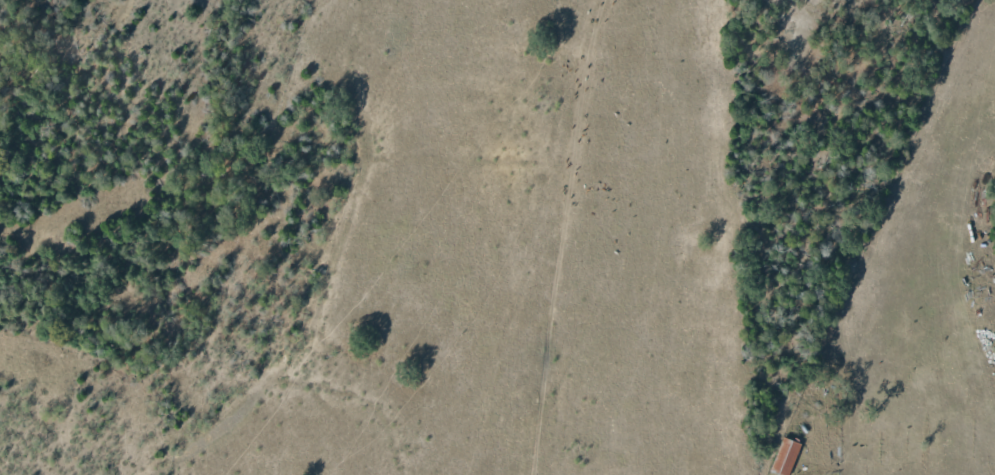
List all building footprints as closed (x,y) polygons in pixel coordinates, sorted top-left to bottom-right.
[(782,474),(789,474),(799,443),(781,437),(770,471),(782,474)]
